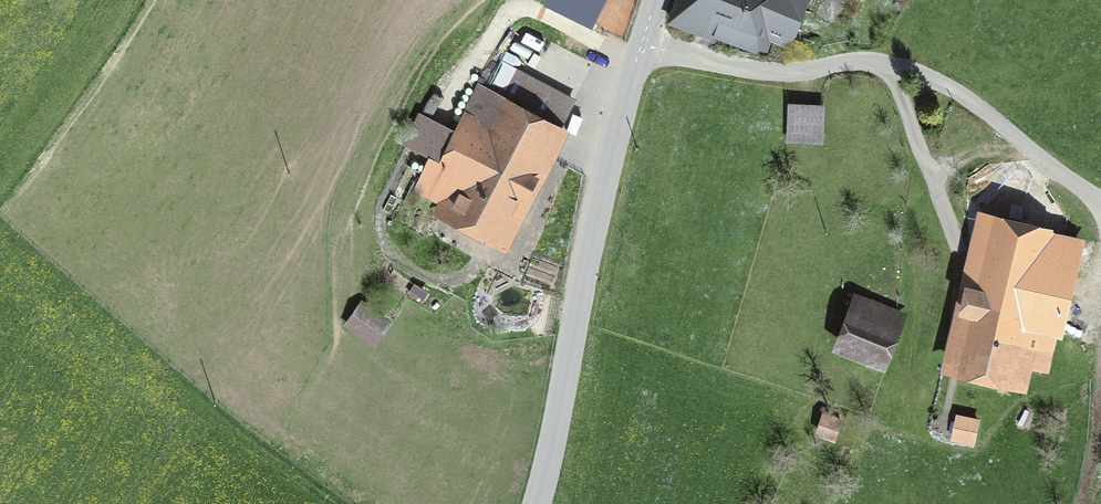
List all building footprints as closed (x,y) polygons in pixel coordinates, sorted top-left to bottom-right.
[(576,10),(592,17),(600,0),(580,0),(576,10)] [(674,28),(774,63),(782,42),(800,49),(817,0),(684,0),(674,28)] [(580,107),(488,61),(423,188),(515,235),(580,107)] [(824,106),(791,104),(788,145),(822,147),(824,106)] [(1086,245),(986,221),(947,379),(1034,400),(1039,379),(1051,382),(1086,245)] [(414,279),(391,268),(381,289),(403,300),(414,279)] [(907,312),(850,293),(831,352),(888,370),(907,312)] [(363,305),(346,329),(372,346),(388,323),(363,305)] [(950,433),(976,438),(981,412),(956,407),(950,433)] [(845,423),(822,416),(816,437),(838,444),(845,423)]
